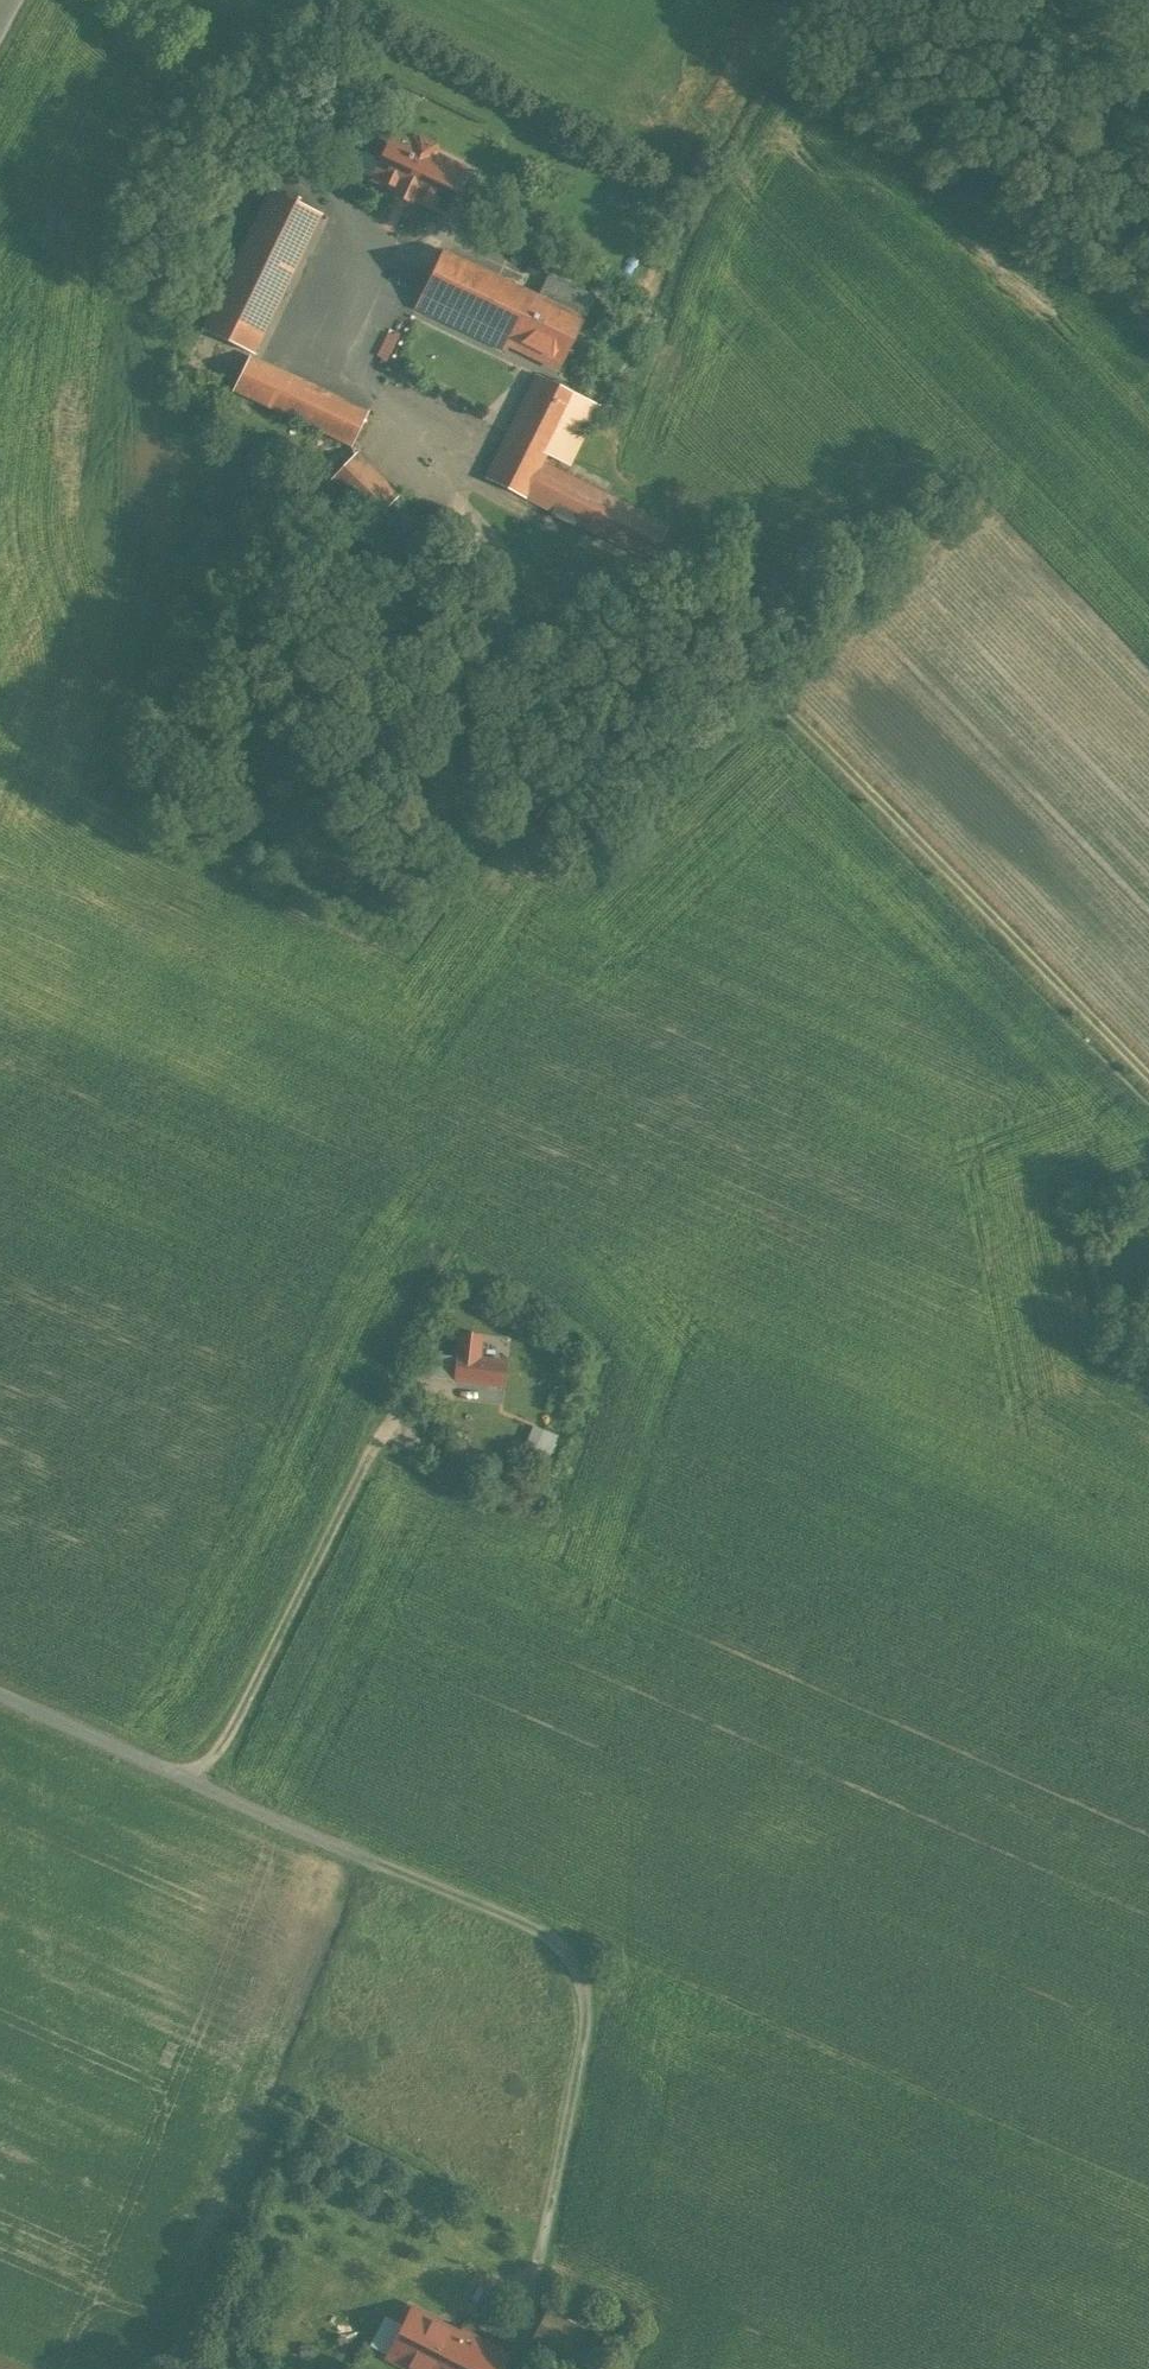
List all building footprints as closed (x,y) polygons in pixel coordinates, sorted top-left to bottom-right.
[(412,146),(393,137),(392,140),(388,138),(383,140),(376,154),(378,159),(382,161),(374,179),(443,211),(463,170),(433,156),(435,151),(433,146),(419,140),(414,142),(412,146)] [(321,215),(270,190),(203,329),(254,353),(321,215)] [(537,296),(444,251),(416,309),(505,352),(511,341),(562,365),(595,296),(548,274),(537,296)] [(366,412),(251,357),(235,391),(350,445),(366,412)] [(600,404),(539,374),(485,479),(525,499),(543,464),(547,455),(569,465),(600,404)] [(396,498),(354,455),(332,476),(374,520),(396,498)] [(665,525),(543,464),(525,499),(647,560),(665,525)] [(512,1344),(455,1338),(450,1385),(507,1390),(512,1344)] [(523,1443),(550,1453),(559,1432),(532,1422),(523,1443)] [(413,2312),(391,2356),(418,2368),(442,2368),(459,2335),(413,2312)] [(508,2354),(462,2330),(459,2335),(442,2368),(501,2368),(508,2354)]
